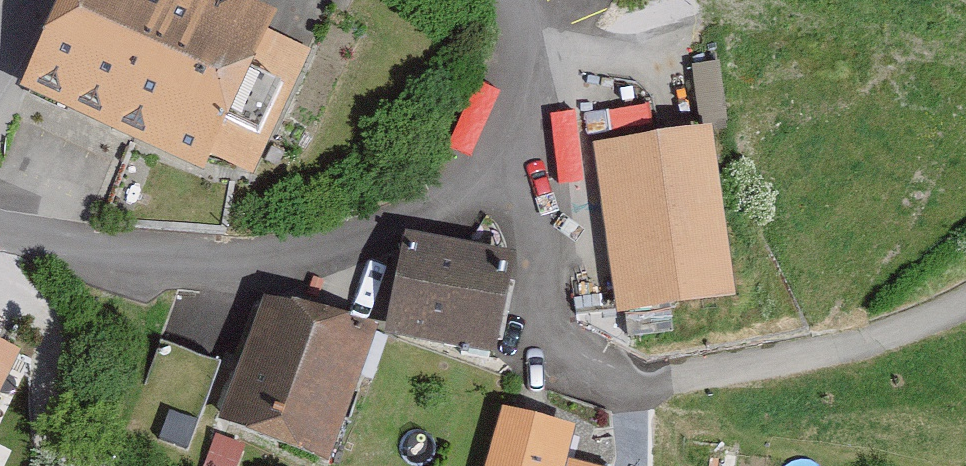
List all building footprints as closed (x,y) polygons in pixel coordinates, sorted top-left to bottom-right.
[(237,0),(59,0),(19,88),(195,169),(202,152),(252,175),(310,50),(260,27),(266,13),(237,0)] [(686,128),(575,145),(600,313),(711,297),(686,128)] [(487,261),(389,241),(369,339),(467,359),(487,261)] [(305,465),(350,340),(250,305),(205,430),(305,465)] [(169,452),(206,370),(150,345),(113,427),(169,452)] [(485,417),(472,465),(547,465),(555,435),(485,417)]
